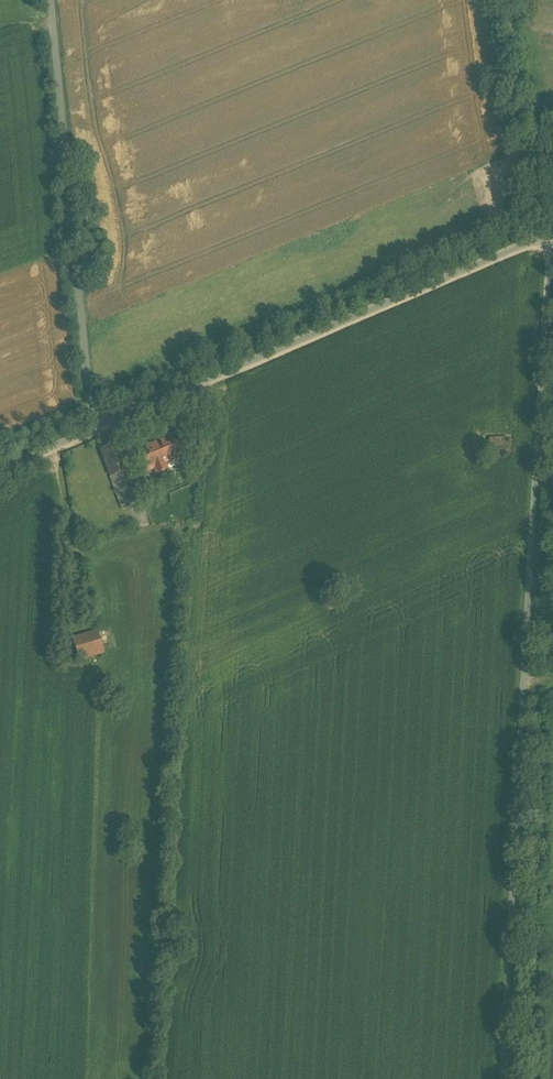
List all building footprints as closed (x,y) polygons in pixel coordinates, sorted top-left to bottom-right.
[(179,435),(156,445),(165,464),(187,454),(179,435)] [(115,437),(104,441),(106,448),(117,443),(115,437)] [(509,438),(490,438),(490,449),(509,449),(509,438)] [(106,448),(101,450),(114,485),(130,479),(127,471),(128,471),(117,443),(106,448)] [(156,445),(140,452),(148,472),(155,469),(157,474),(167,470),(165,464),(156,445)] [(114,497),(104,501),(106,507),(117,503),(114,497)] [(103,646),(95,622),(71,630),(78,654),(103,646)]
